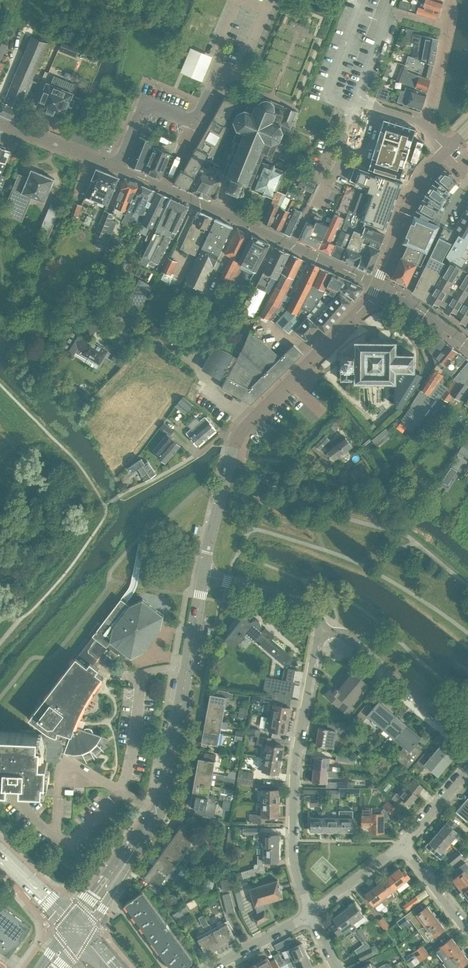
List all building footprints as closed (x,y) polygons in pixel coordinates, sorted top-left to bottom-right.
[(408,9),(410,4),(400,0),(398,6),(408,9)] [(441,5),(441,4),(442,1),(441,1),(439,0),(417,0),(416,1),(424,4),(423,7),(418,6),(416,14),(435,19),(438,12),(439,12),(439,11),(441,10),(442,7),(441,5)] [(409,52),(413,33),(407,32),(404,51),(409,52)] [(434,64),(438,39),(420,35),(420,36),(415,35),(414,42),(419,43),(418,51),(413,50),(412,56),(408,54),(406,63),(414,66),(414,68),(419,70),(418,73),(430,77),(434,64)] [(32,81),(47,43),(32,36),(4,102),(2,102),(0,106),(0,114),(16,121),(17,120),(16,120),(17,118),(32,81)] [(401,66),(396,80),(426,92),(429,80),(407,71),(408,69),(401,66)] [(47,84),(38,107),(47,111),(47,112),(48,112),(48,111),(52,113),(52,114),(53,114),(53,113),(62,117),(72,94),(71,94),(75,85),(54,76),(51,85),(47,84)] [(383,100),(387,90),(383,88),(379,87),(375,97),(383,100)] [(423,102),(426,94),(405,87),(404,91),(400,90),(399,94),(423,102)] [(423,102),(399,94),(397,102),(403,104),(403,106),(408,108),(409,106),(420,110),(423,102)] [(173,184),(188,190),(199,171),(206,159),(211,161),(230,128),(225,125),(237,104),(224,97),(208,127),(201,140),(200,139),(183,170),(181,169),(173,184)] [(269,164),(277,144),(285,141),(297,112),(268,100),(267,99),(266,99),(265,99),(264,100),(262,100),(261,101),(260,102),(259,103),(258,105),(256,104),(255,106),(255,105),(254,104),(253,104),(252,104),(251,104),(250,104),(249,104),(248,105),(247,106),(247,105),(245,110),(237,113),(234,121),(237,129),(234,139),(233,139),(233,140),(233,141),(234,141),(234,140),(236,141),(235,144),(234,143),(232,148),(233,149),(232,151),(232,152),(231,154),(229,154),(227,158),(229,159),(228,162),(227,162),(227,163),(224,173),(223,173),(223,174),(224,175),(224,174),(227,175),(225,178),(226,181),(229,182),(227,187),(238,192),(239,191),(240,192),(242,193),(243,192),(244,191),(244,190),(244,189),(244,188),(243,187),(247,185),(247,184),(251,185),(252,182),(254,183),(263,162),(269,164)] [(415,128),(384,119),(368,168),(400,178),(415,128)] [(142,170),(151,146),(153,142),(147,139),(150,133),(143,130),(140,136),(135,147),(129,165),(142,170)] [(6,163),(11,151),(5,149),(0,147),(0,177),(6,163)] [(161,178),(167,164),(171,154),(154,147),(144,171),(161,178)] [(276,191),(285,170),(287,165),(279,162),(277,163),(276,166),(272,165),(269,164),(263,162),(254,183),(252,189),(253,189),(261,192),(260,193),(265,194),(274,197),(276,191)] [(200,195),(214,167),(209,165),(205,173),(199,171),(188,190),(197,194),(196,194),(200,195)] [(355,166),(349,180),(366,186),(365,190),(367,191),(369,192),(368,195),(368,194),(360,213),(358,219),(364,221),(385,229),(389,219),(392,210),(397,197),(401,187),(402,182),(399,181),(376,173),(376,174),(355,166)] [(210,199),(218,184),(219,180),(215,178),(218,170),(218,169),(214,167),(200,195),(202,196),(210,199)] [(107,205),(118,178),(96,169),(85,195),(107,205)] [(45,202),(54,179),(31,170),(27,179),(18,175),(6,204),(7,205),(10,198),(32,208),(36,199),(45,202)] [(451,196),(460,183),(457,181),(452,173),(444,170),(436,179),(440,183),(437,187),(451,196)] [(302,188),(306,179),(302,177),(297,186),(302,188)] [(129,211),(134,199),(136,200),(143,186),(141,185),(125,178),(113,210),(114,211),(113,214),(121,218),(123,214),(125,210),(127,211),(129,211)] [(313,193),(317,184),(307,179),(303,188),(313,193)] [(444,211),(451,197),(451,196),(437,187),(432,184),(425,194),(430,197),(427,201),(444,211)] [(146,215),(157,192),(143,186),(136,200),(134,199),(129,211),(127,211),(122,224),(127,225),(131,214),(133,215),(134,211),(146,215)] [(354,211),(360,213),(368,194),(356,190),(347,215),(351,217),(354,211)] [(281,206),(284,197),(285,194),(276,191),(274,197),(263,223),(272,226),(281,207),(281,206)] [(146,215),(138,231),(147,235),(145,239),(150,242),(171,198),(157,192),(146,215)] [(281,231),(292,207),(295,202),(284,197),(281,206),(281,207),(272,226),(281,231)] [(150,242),(143,257),(149,260),(162,233),(163,233),(150,260),(157,264),(161,256),(162,256),(172,236),(173,237),(188,206),(171,198),(150,242)] [(438,225),(444,211),(427,201),(423,199),(417,210),(421,213),(419,217),(438,225)] [(78,217),(82,205),(74,203),(70,215),(78,217)] [(453,231),(459,234),(453,244),(445,255),(450,261),(427,300),(433,304),(434,302),(439,305),(440,304),(445,307),(443,310),(449,314),(451,310),(462,316),(459,320),(466,324),(467,320),(467,205),(453,231)] [(292,236),(304,212),(293,208),(281,231),(292,236)] [(108,224),(112,214),(112,213),(105,210),(101,221),(108,224)] [(196,256),(215,219),(198,211),(180,249),(196,256)] [(47,242),(57,217),(47,213),(37,238),(47,242)] [(331,253),(338,236),(334,234),(341,217),(334,214),(332,219),(331,218),(330,221),(330,222),(319,248),(331,253)] [(341,258),(353,230),(351,229),(353,225),(349,223),(351,217),(347,215),(344,222),(345,222),(331,254),(341,259),(341,258)] [(438,225),(419,217),(414,215),(410,224),(435,235),(439,226),(438,225)] [(172,338),(180,321),(178,320),(179,318),(184,308),(191,312),(213,267),(221,251),(220,251),(232,227),(215,219),(175,304),(176,304),(169,318),(167,322),(168,322),(160,337),(171,342),(171,343),(173,344),(175,340),(172,338)] [(318,247),(328,226),(316,221),(314,225),(306,222),(298,238),(298,239),(318,247)] [(435,235),(410,224),(407,234),(431,244),(435,235)] [(379,248),(385,235),(363,226),(360,232),(357,240),(367,244),(379,248)] [(239,258),(250,235),(248,234),(237,229),(237,231),(225,254),(230,257),(229,260),(219,279),(224,282),(230,271),(236,257),(239,258)] [(425,300),(446,263),(445,255),(444,255),(451,243),(453,244),(459,234),(453,231),(450,229),(450,230),(451,230),(446,240),(439,237),(413,292),(412,292),(425,300)] [(362,256),(367,244),(357,240),(360,232),(354,230),(341,258),(357,265),(361,255),(362,256)] [(431,244),(407,234),(403,243),(408,245),(426,252),(431,244)] [(247,287),(269,244),(268,244),(261,241),(250,235),(239,258),(239,259),(230,279),(247,287)] [(117,247),(121,240),(114,237),(110,244),(117,247)] [(380,249),(379,248),(367,244),(362,256),(361,255),(357,265),(371,271),(380,249)] [(420,266),(426,252),(408,245),(404,253),(402,257),(416,264),(420,266)] [(276,279),(289,253),(275,247),(255,287),(270,294),(277,279),(276,279)] [(279,307),(293,278),(302,260),(292,255),(283,273),(281,272),(277,279),(270,294),(267,300),(266,301),(279,307)] [(405,288),(416,264),(402,257),(392,278),(398,281),(396,283),(405,288)] [(170,275),(176,262),(168,258),(162,271),(170,275)] [(301,305),(319,267),(310,263),(303,276),(287,310),(275,323),(289,333),(293,328),(294,329),(311,314),(301,305)] [(322,299),(334,274),(319,267),(301,305),(311,314),(313,311),(312,310),(322,299)] [(333,295),(346,279),(334,274),(322,299),(330,307),(336,297),(333,295)] [(359,293),(363,287),(352,282),(346,279),(333,295),(336,297),(342,290),(355,299),(359,293)] [(136,316),(152,286),(140,280),(124,310),(136,316)] [(211,297),(215,299),(219,290),(216,288),(211,297)] [(336,318),(344,309),(353,299),(354,299),(355,299),(342,290),(336,297),(330,307),(322,299),(312,310),(313,311),(311,314),(294,329),(306,340),(318,326),(325,332),(336,318)] [(241,316),(249,301),(243,297),(242,298),(241,297),(233,312),(241,316)] [(269,318),(279,307),(266,301),(266,302),(263,308),(260,315),(266,318),(268,319),(269,318)] [(231,313),(218,334),(232,342),(244,320),(231,313)] [(74,330),(62,349),(73,355),(75,352),(77,348),(82,351),(81,353),(82,353),(83,352),(88,355),(87,356),(88,357),(86,362),(96,368),(99,364),(105,355),(107,351),(108,350),(90,339),(89,341),(84,338),(85,335),(85,334),(84,336),(82,334),(83,333),(75,328),(74,330)] [(218,334),(206,355),(219,363),(232,342),(218,334)] [(338,355),(338,357),(341,357),(341,366),(338,366),(338,368),(340,369),(340,371),(341,371),(341,380),(355,380),(355,381),(395,382),(395,381),(396,381),(395,406),(401,409),(422,375),(417,372),(412,372),(412,370),(414,370),(414,354),(400,354),(397,354),(396,354),(396,342),(381,341),(381,339),(380,339),(380,337),(371,337),(371,338),(370,338),(370,341),(355,341),(355,355),(343,355),(343,352),(341,352),(341,355),(338,355)] [(449,373),(464,355),(440,337),(429,350),(431,353),(436,364),(433,368),(433,369),(435,370),(436,369),(437,369),(441,363),(443,365),(441,368),(446,371),(449,373)] [(274,348),(266,355),(282,372),(290,364),(274,348)] [(112,353),(109,357),(115,361),(119,355),(113,351),(112,353)] [(266,355),(258,363),(274,379),(282,372),(266,355)] [(467,388),(467,359),(467,358),(452,377),(455,379),(441,397),(447,401),(452,394),(460,399),(467,388)] [(258,363),(251,371),(267,387),(274,379),(258,363)] [(414,422),(419,426),(443,394),(434,387),(446,371),(441,368),(443,365),(441,363),(437,369),(436,369),(435,370),(433,369),(421,389),(410,406),(420,414),(414,422)] [(251,371),(243,378),(259,395),(267,387),(251,371)] [(243,378),(235,386),(248,399),(251,402),(259,395),(243,378)] [(232,382),(224,390),(240,406),(248,399),(235,386),(232,382)] [(224,390),(216,397),(233,414),(240,406),(224,390)] [(177,404),(187,412),(193,405),(183,397),(177,404)] [(434,426),(447,408),(438,402),(425,420),(434,426)] [(216,429),(205,417),(200,422),(196,417),(192,420),(207,438),(216,429)] [(207,438),(192,420),(187,424),(191,428),(186,433),(197,446),(207,438)] [(172,452),(175,449),(176,450),(180,445),(170,436),(174,431),(164,423),(160,428),(167,434),(153,450),(160,456),(159,457),(165,463),(173,453),(172,452)] [(333,435),(343,428),(339,423),(329,430),(333,435)] [(392,434),(386,428),(372,440),(377,446),(392,434)] [(349,454),(347,450),(352,446),(344,436),(332,446),(328,441),(329,439),(324,434),(315,445),(323,453),(326,450),(334,460),(338,457),(339,459),(340,460),(341,461),(342,461),(344,462),(345,461),(347,461),(348,460),(349,459),(349,457),(350,456),(349,454)] [(458,452),(467,458),(467,436),(458,452)] [(156,474),(148,462),(144,464),(140,458),(128,468),(132,472),(134,474),(139,470),(146,481),(156,474)] [(98,622),(90,633),(93,636),(107,646),(110,649),(105,656),(113,662),(118,655),(124,659),(127,654),(131,657),(144,650),(161,629),(164,614),(143,598),(129,605),(126,602),(123,600),(121,598),(101,625),(99,623),(98,622)] [(292,656),(272,639),(275,636),(266,628),(263,631),(260,629),(261,627),(261,626),(261,624),(261,623),(260,621),(259,620),(258,619),(256,619),(255,619),(253,619),(252,620),(251,621),(244,616),(225,639),(234,647),(246,633),(284,665),(292,656)] [(91,692),(96,684),(102,677),(96,672),(99,668),(91,662),(93,659),(95,661),(107,646),(93,636),(76,657),(29,717),(39,725),(37,728),(42,732),(47,736),(50,732),(57,735),(61,740),(62,746),(61,752),(62,752),(65,753),(68,754),(72,755),(75,755),(79,755),(82,754),(86,753),(89,751),(92,749),(95,747),(97,744),(101,736),(108,739),(108,738),(93,733),(92,731),(91,729),(89,728),(87,728),(85,728),(83,729),(75,726),(78,717),(82,709),(86,700),(91,692)] [(350,704),(367,683),(364,680),(366,677),(360,671),(357,675),(354,672),(339,690),(336,687),(334,690),(331,688),(326,695),(348,714),(354,707),(350,704)] [(291,691),(292,684),(293,683),(273,680),(271,694),(263,693),(263,694),(266,694),(266,695),(289,699),(289,698),(290,699),(290,698),(291,691)] [(209,706),(224,709),(227,697),(228,697),(229,692),(218,689),(217,695),(211,694),(210,702),(209,701),(209,702),(210,702),(209,706)] [(287,707),(289,699),(266,695),(254,693),(253,698),(269,701),(268,707),(273,707),(272,717),(288,720),(290,707),(287,707)] [(378,722),(384,728),(395,716),(379,702),(374,707),(372,706),(371,707),(366,703),(352,720),(359,726),(369,715),(372,717),(371,718),(371,720),(371,721),(372,722),(373,723),(374,723),(375,724),(376,724),(377,723),(378,722)] [(222,721),(224,709),(209,706),(208,710),(208,711),(207,718),(222,721)] [(395,737),(405,724),(395,716),(384,728),(391,733),(383,742),(384,743),(382,746),(384,748),(387,745),(388,745),(395,737)] [(281,731),(286,732),(288,720),(272,717),(269,729),(274,730),(274,733),(281,734),(281,731)] [(220,732),(222,721),(207,718),(205,725),(205,726),(205,730),(220,732)] [(333,747),(336,731),(342,732),(343,726),(328,723),(327,729),(319,727),(316,745),(333,747)] [(407,767),(423,750),(414,743),(420,737),(405,724),(395,737),(405,746),(395,757),(407,767)] [(218,745),(220,732),(205,730),(204,734),(203,733),(203,734),(204,734),(202,741),(202,742),(218,745)] [(59,757),(62,752),(61,752),(62,746),(61,740),(57,735),(50,732),(47,736),(42,732),(41,733),(0,731),(0,787),(8,787),(8,779),(21,779),(20,787),(43,789),(43,779),(46,779),(47,762),(53,761),(59,757)] [(281,760),(283,747),(281,746),(281,745),(276,744),(276,745),(270,744),(271,738),(259,736),(258,735),(256,743),(266,745),(264,757),(281,760)] [(438,773),(451,757),(440,747),(432,757),(430,755),(429,756),(425,752),(416,762),(417,762),(416,764),(419,767),(420,765),(421,766),(424,762),(438,773)] [(213,773),(215,761),(216,755),(205,753),(204,759),(199,758),(199,759),(198,766),(197,766),(198,767),(198,770),(213,773)] [(338,760),(361,764),(362,758),(339,754),(339,755),(337,754),(336,759),(338,760)] [(333,766),(328,765),(329,757),(314,756),(314,757),(312,757),(311,759),(311,761),(312,763),(313,764),(314,764),(313,768),(332,770),(333,766)] [(279,773),(281,760),(264,757),(262,770),(267,771),(266,774),(275,775),(276,772),(279,773)] [(332,770),(313,768),(312,781),(326,782),(327,775),(339,776),(340,771),(332,770)] [(228,776),(213,773),(198,770),(197,774),(196,774),(196,775),(195,782),(211,785),(215,786),(216,780),(217,779),(234,782),(235,777),(228,776)] [(252,779),(253,773),(239,770),(238,776),(252,779)] [(414,792),(416,789),(418,791),(422,786),(414,779),(407,786),(406,785),(398,794),(396,793),(392,798),(401,806),(405,802),(409,805),(410,803),(411,804),(414,801),(413,800),(417,795),(414,792)] [(231,801),(234,789),(215,786),(211,785),(195,782),(194,789),(193,789),(193,790),(194,790),(193,794),(209,797),(210,790),(221,792),(219,799),(223,799),(231,801)] [(279,796),(279,789),(276,789),(276,786),(267,786),(262,786),(262,789),(261,789),(261,801),(279,802),(279,801),(279,796)] [(208,802),(209,797),(193,794),(193,798),(192,798),(191,805),(190,805),(190,806),(206,809),(206,811),(208,811),(209,811),(211,811),(212,809),(213,803),(208,802)] [(455,811),(467,822),(467,797),(455,811)] [(385,820),(391,813),(393,815),(398,809),(388,800),(383,806),(386,809),(383,813),(371,813),(371,807),(362,807),(363,825),(370,825),(370,831),(383,831),(383,820),(385,820)] [(278,816),(279,802),(261,801),(261,814),(249,814),(249,822),(265,822),(265,816),(278,816)] [(353,831),(353,817),(353,810),(344,810),(344,811),(339,811),(339,817),(339,831),(353,831)] [(325,831),(325,816),(325,811),(319,811),(319,817),(311,817),(311,831),(325,831)] [(339,831),(339,817),(325,816),(325,831),(339,831)] [(458,833),(454,829),(457,826),(449,819),(438,832),(450,843),(458,833)] [(185,849),(195,835),(182,825),(172,839),(185,849)] [(279,847),(279,834),(259,834),(259,828),(243,828),(243,834),(258,834),(257,839),(263,839),(263,847),(279,847)] [(443,851),(450,843),(438,832),(426,846),(441,858),(445,853),(443,851)] [(176,862),(185,849),(172,839),(162,852),(176,862)] [(243,878),(265,872),(263,865),(264,861),(279,861),(279,847),(263,847),(263,855),(257,855),(257,867),(241,871),(243,878)] [(451,866),(463,856),(458,850),(446,860),(451,866)] [(167,875),(176,862),(162,852),(153,865),(167,875)] [(467,868),(467,867),(467,866),(465,862),(455,869),(459,874),(453,879),(462,890),(467,885),(467,869),(467,868)] [(167,875),(153,865),(143,878),(157,888),(167,875)] [(396,888),(410,877),(404,870),(402,872),(399,868),(388,877),(396,888)] [(392,891),(396,888),(388,877),(377,885),(389,902),(394,898),(392,891)] [(232,888),(231,882),(230,878),(220,880),(223,890),(232,888)] [(283,897),(278,879),(249,888),(255,906),(258,914),(253,917),(257,924),(269,917),(265,910),(263,911),(261,904),(283,897)] [(389,902),(377,885),(365,894),(375,907),(382,902),(384,905),(389,902)] [(141,891),(125,903),(172,967),(183,967),(192,961),(141,891)] [(244,910),(240,891),(235,892),(240,911),(244,910)] [(411,908),(420,901),(416,896),(407,903),(411,908)] [(367,920),(354,902),(343,911),(352,923),(363,915),(367,920)] [(411,908),(407,903),(403,906),(406,911),(411,908)] [(8,957),(31,928),(0,904),(0,951),(8,957)] [(424,925),(435,917),(427,906),(410,919),(418,930),(424,925)] [(358,930),(352,923),(343,911),(333,918),(336,923),(332,927),(338,935),(342,931),(346,936),(354,930),(355,932),(358,930)] [(390,926),(383,917),(378,921),(385,930),(390,926)] [(418,930),(427,941),(444,928),(435,917),(424,925),(425,925),(418,930)] [(235,938),(233,934),(227,923),(212,931),(221,946),(235,938)] [(367,938),(360,928),(358,930),(365,939),(367,938)] [(221,946),(212,931),(198,939),(206,954),(221,946)] [(443,962),(460,949),(451,937),(434,951),(443,962)] [(358,954),(361,960),(374,954),(370,946),(365,939),(362,942),(365,945),(356,952),(358,954)] [(294,960),(307,954),(301,943),(296,945),(294,941),(286,944),(292,956),(286,958),(288,963),(294,960)] [(416,956),(426,949),(422,944),(413,952),(416,956)] [(420,961),(429,954),(426,949),(416,956),(420,961)] [(467,960),(467,959),(460,949),(443,962),(447,967),(458,967),(467,960)] [(284,963),(279,952),(273,955),(275,959),(279,966),(284,963)] [(312,966),(307,954),(294,960),(288,963),(290,967),(296,965),(298,967),(307,967),(312,966)] [(267,957),(256,963),(259,967),(280,967),(279,966),(275,959),(270,962),(267,957)]
